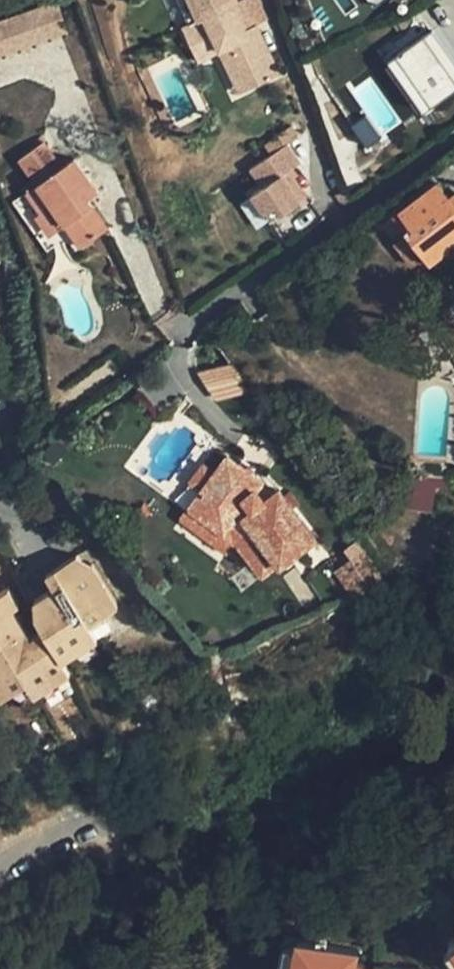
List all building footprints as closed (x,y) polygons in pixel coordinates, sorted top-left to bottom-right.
[(0,21),(0,51),(74,28),(63,0),(62,0),(0,21)] [(275,67),(277,67),(262,27),(250,31),(244,18),(236,0),(204,0),(204,2),(188,8),(180,11),(192,42),(216,33),(223,49),(233,44),(246,78),(275,67)] [(256,13),(244,18),(250,31),(262,27),(256,13)] [(418,46),(452,96),(453,95),(453,81),(427,40),(418,46)] [(233,44),(223,49),(236,82),(246,78),(233,44)] [(418,46),(400,59),(434,108),(452,96),(418,46)] [(400,59),(392,64),(426,114),(434,108),(400,59)] [(78,150),(63,123),(49,131),(33,104),(8,119),(24,146),(36,166),(32,169),(48,200),(53,198),(68,223),(95,206),(78,176),(65,158),(78,150)] [(36,166),(24,146),(11,154),(23,174),(19,177),(36,207),(48,200),(32,169),(36,166)] [(304,165),(291,146),(243,179),(266,211),(277,204),(285,215),(310,199),(293,172),(304,165)] [(90,170),(78,150),(65,158),(78,176),(90,170)] [(411,231),(432,259),(448,246),(447,244),(453,239),(453,194),(449,197),(438,182),(403,209),(416,227),(411,231)] [(277,204),(266,211),(274,222),(285,215),(277,204)] [(194,494),(181,509),(223,546),(237,558),(253,583),(305,548),(272,497),(256,507),(249,497),(255,490),(222,461),(209,477),(194,494)] [(183,485),(194,494),(209,477),(198,468),(183,485)] [(223,546),(181,509),(172,519),(214,556),(223,546)] [(9,681),(35,661),(43,672),(77,646),(69,635),(102,610),(92,598),(118,578),(88,538),(83,542),(71,526),(45,547),(56,561),(36,577),(46,588),(38,593),(51,609),(39,618),(17,590),(23,585),(11,569),(0,578),(0,669),(9,681)] [(374,577),(361,556),(326,578),(340,599),(374,577)] [(9,681),(0,669),(0,688),(9,681)] [(307,927),(291,922),(279,968),(296,968),(307,927)] [(452,926),(449,938),(444,941),(453,957),(453,938),(453,936),(453,935),(453,925),(452,926)] [(307,927),(296,968),(424,968),(381,958),(379,964),(363,960),(367,942),(307,927)]
